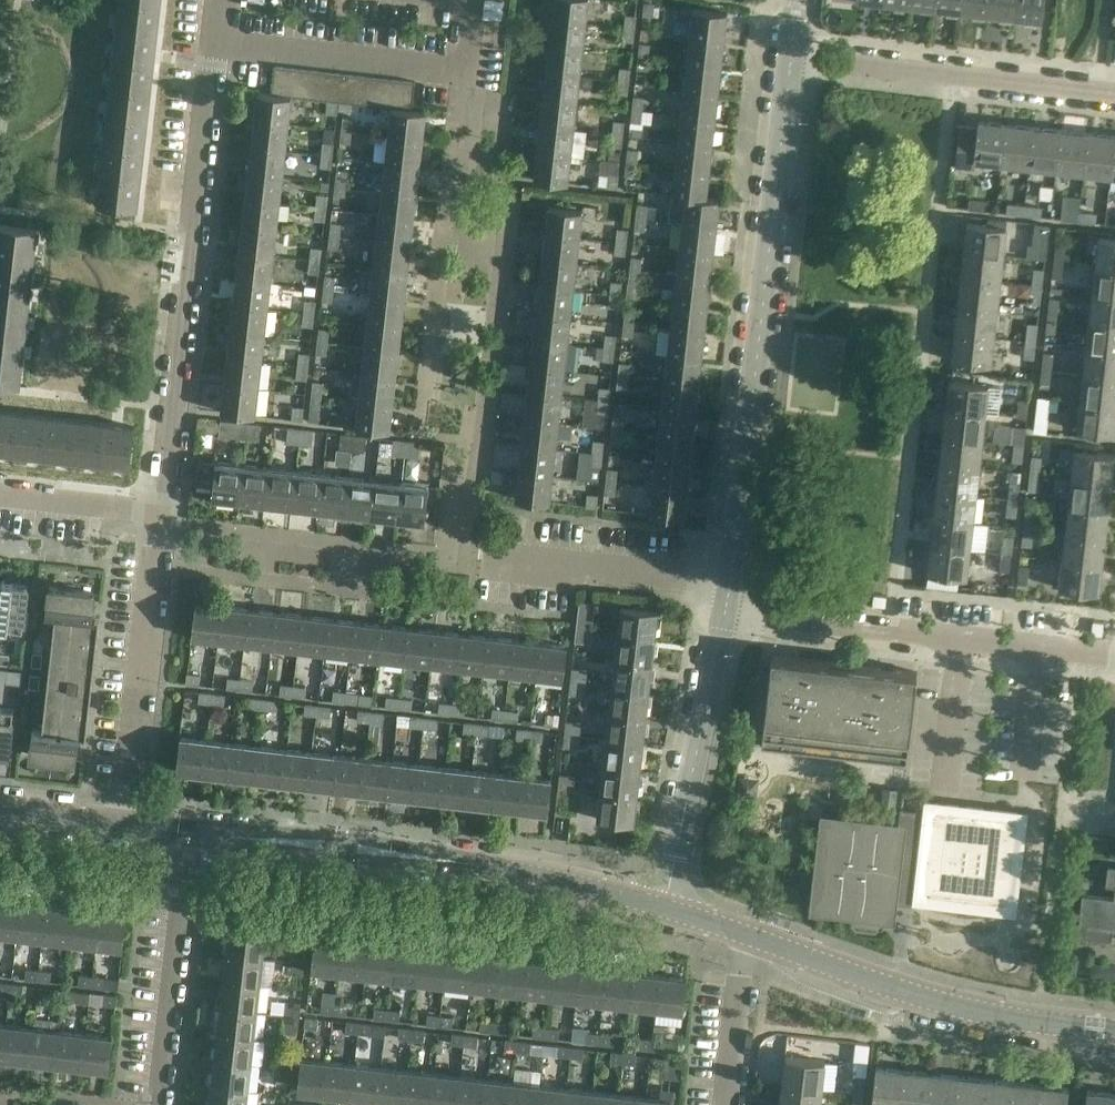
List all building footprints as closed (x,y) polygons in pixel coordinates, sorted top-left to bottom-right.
[(137,208),(131,207),(155,0),(120,0),(96,204),(137,209),(137,208)] [(551,20),(585,24),(588,0),(553,0),(551,20)] [(935,8),(936,0),(909,0),(909,5),(935,8)] [(962,11),(963,0),(936,0),(935,8),(962,11)] [(988,14),(990,0),(963,0),(962,11),(988,14)] [(988,14),(1015,17),(1017,0),(990,0),(988,14)] [(1015,17),(1041,21),(1044,0),(1017,0),(1015,17)] [(692,8),(689,36),(724,40),(727,11),(692,8)] [(625,15),(623,28),(634,29),(635,17),(625,15)] [(551,20),(548,46),(582,50),(585,24),(551,20)] [(623,28),(622,41),(632,42),(634,29),(623,28)] [(689,36),(686,62),(721,66),(724,40),(689,36)] [(649,45),(639,44),(637,56),(648,57),(649,45)] [(579,76),(582,50),(548,46),(545,72),(579,76)] [(636,69),(646,70),(648,57),(637,56),(636,69)] [(686,62),(683,88),(718,92),(721,66),(686,62)] [(274,66),(272,83),(284,84),(286,67),(274,66)] [(298,68),(286,67),(284,84),(282,95),(290,96),(294,97),(298,68)] [(309,70),(298,68),(294,97),(306,98),(309,70)] [(629,69),(619,68),(617,81),(628,82),(629,69)] [(321,71),(309,70),(306,98),(318,99),(321,71)] [(332,72),(321,71),(318,99),(326,100),(329,100),(332,72)] [(344,73),(332,72),(329,100),(337,101),(339,102),(340,102),(344,73)] [(576,102),(579,76),(545,72),(542,98),(576,102)] [(357,75),(344,73),(340,102),(352,103),(354,103),(357,75)] [(368,76),(357,75),(354,103),(365,104),(368,76)] [(379,77),(368,76),(365,104),(376,106),(379,77)] [(391,79),(379,77),(376,106),(388,107),(391,79)] [(403,80),(394,79),(391,79),(388,107),(391,107),(400,108),(403,80)] [(414,81),(403,80),(400,108),(411,110),(414,81)] [(616,94),(626,95),(628,82),(617,81),(616,94)] [(272,83),(270,94),(282,95),(284,84),(272,83)] [(683,88),(680,114),(715,118),(718,92),(683,88)] [(287,124),(290,96),(282,95),(270,94),(257,92),(254,120),(287,124)] [(643,98),(633,97),(632,108),(642,109),(643,98)] [(542,98),(539,124),(573,128),(576,102),(542,98)] [(336,115),(337,101),(329,100),(326,100),(325,114),(336,115)] [(351,113),(352,103),(340,102),(339,102),(338,111),(351,113)] [(391,107),(388,135),(422,139),(425,111),(411,110),(400,108),(391,107)] [(630,122),(653,126),(655,113),(641,111),(642,109),(632,108),(630,122)] [(680,114),(677,140),(712,144),(715,118),(680,114)] [(352,119),(342,117),(341,130),(351,131),(352,119)] [(284,151),(287,124),(254,120),(251,146),(284,151)] [(958,124),(954,164),(973,166),(973,160),(1001,163),(1005,123),(978,120),(977,126),(958,124)] [(623,122),(614,121),(612,132),(622,133),(623,122)] [(1005,123),(1001,163),(1028,167),(1033,126),(1005,123)] [(570,155),(573,128),(539,124),(536,151),(570,155)] [(1033,126),(1028,167),(1056,170),(1060,129),(1033,126)] [(1060,129),(1056,170),(1083,173),(1088,132),(1060,129)] [(339,143),(349,144),(351,131),(341,130),(339,143)] [(611,146),(620,147),(622,133),(612,132),(611,146)] [(1083,173),(1111,176),(1114,142),(1114,135),(1088,132),(1083,173)] [(388,135),(385,161),(419,166),(422,139),(388,135)] [(677,140),(674,167),(709,171),(712,144),(677,140)] [(332,143),(321,142),(320,155),(331,157),(332,143)] [(281,177),(284,151),(251,146),(248,173),(281,177)] [(637,151),(627,149),(625,161),(636,163),(637,151)] [(570,155),(536,151),(533,179),(567,183),(570,155)] [(620,153),(608,152),(607,159),(619,161),(620,153)] [(320,168),(330,168),(331,157),(320,155),(320,168)] [(600,160),(598,174),(607,175),(606,188),(616,189),(619,161),(607,159),(607,161),(600,160)] [(385,161),(382,188),(416,192),(419,166),(385,161)] [(624,175),(634,176),(636,163),(625,161),(624,175)] [(719,199),(719,198),(706,197),(709,171),(674,167),(671,194),(719,199)] [(346,171),(336,170),(334,182),(345,183),(346,171)] [(278,203),(281,177),(248,173),(245,200),(278,203)] [(333,196),(344,197),(345,183),(334,182),(333,196)] [(382,188),(379,214),(413,218),(416,192),(382,188)] [(716,226),(719,199),(671,194),(671,195),(685,197),(682,222),(716,226)] [(327,196),(316,195),(315,207),(326,209),(327,196)] [(967,210),(985,211),(986,201),(968,199),(967,210)] [(275,229),(278,203),(245,200),(242,225),(275,229)] [(1006,203),(1005,214),(1023,216),(1024,205),(1006,203)] [(647,206),(636,205),(635,216),(645,218),(647,206)] [(1041,217),(1042,207),(1024,205),(1023,216),(1041,217)] [(545,234),(578,238),(582,210),(548,206),(545,234)] [(313,220),(324,221),(326,209),(315,207),(313,220)] [(1061,210),(1060,220),(1078,222),(1079,212),(1061,210)] [(1095,224),(1096,213),(1079,212),(1078,222),(1095,224)] [(379,214),(376,240),(410,243),(413,218),(379,214)] [(633,230),(644,231),(645,218),(635,216),(633,230)] [(713,253),(716,226),(682,222),(679,250),(713,253)] [(964,249),(1004,254),(1007,226),(967,222),(964,249)] [(340,224),(330,223),(328,235),(339,236),(340,224)] [(19,387),(37,228),(0,224),(0,225),(3,226),(0,251),(0,385),(19,387)] [(273,255),(275,229),(242,225),(239,251),(273,255)] [(627,230),(617,229),(615,242),(625,243),(627,230)] [(1046,249),(1047,232),(1037,231),(1035,248),(1046,249)] [(575,264),(578,238),(545,234),(542,260),(575,264)] [(327,249),(337,250),(339,236),(328,235),(327,249)] [(1095,265),(1114,268),(1114,238),(1098,236),(1095,265)] [(376,240),(373,266),(407,270),(410,243),(376,240)] [(614,255),(624,256),(625,243),(615,242),(614,255)] [(1065,245),(1054,244),(1052,261),(1063,262),(1065,245)] [(321,249),(310,248),(309,259),(319,260),(321,249)] [(964,249),(961,277),(1001,281),(1004,254),(964,249)] [(710,279),(713,253),(679,250),(676,275),(710,279)] [(270,281),(273,255),(239,251),(236,277),(270,281)] [(641,259),(630,257),(629,270),(639,271),(641,259)] [(307,274),(318,275),(319,260),(309,259),(307,274)] [(573,290),(575,264),(542,260),(539,286),(573,290)] [(1051,278),(1061,279),(1063,262),(1052,261),(1051,278)] [(1092,293),(1114,295),(1114,268),(1095,265),(1092,293)] [(373,266),(370,292),(404,295),(407,270),(373,266)] [(1043,269),(1033,268),(1031,285),(1041,287),(1043,269)] [(627,282),(638,284),(639,271),(629,270),(627,282)] [(707,305),(710,279),(676,275),(673,301),(707,305)] [(334,277),(324,276),(323,288),(333,289),(334,277)] [(267,307),(270,281),(236,277),(233,303),(267,307)] [(961,277),(957,304),(997,309),(1001,281),(961,277)] [(620,283),(610,282),(609,294),(619,296),(620,283)] [(1030,301),(1040,302),(1041,287),(1031,285),(1030,301)] [(539,286),(536,312),(570,316),(573,290),(539,286)] [(321,301),(332,302),(333,289),(323,288),(321,301)] [(401,322),(404,295),(370,292),(367,318),(401,322)] [(1089,320),(1114,323),(1114,295),(1092,293),(1089,320)] [(608,308),(618,309),(619,296),(609,294),(608,308)] [(1059,299),(1048,298),(1046,315),(1057,317),(1059,299)] [(315,302),(305,301),(303,311),(313,312),(315,302)] [(673,301),(670,327),(704,331),(707,305),(673,301)] [(264,333),(267,307),(233,303),(230,329),(264,333)] [(994,336),(997,309),(957,304),(954,332),(994,336)] [(635,310),(624,309),(623,322),(633,323),(635,310)] [(302,326),(311,327),(313,312),(303,311),(302,326)] [(536,312),(533,338),(567,342),(570,316),(536,312)] [(1045,333),(1055,334),(1057,317),(1046,315),(1045,333)] [(398,348),(401,322),(367,318),(364,344),(398,348)] [(1086,347),(1114,351),(1114,323),(1089,320),(1086,347)] [(622,336),(632,336),(633,323),(623,322),(622,336)] [(1037,326),(1026,325),(1025,340),(1035,341),(1037,326)] [(670,327),(667,353),(701,358),(704,331),(670,327)] [(261,359),(264,333),(230,329),(227,355),(261,359)] [(328,330),(318,329),(317,338),(327,340),(328,330)] [(994,336),(954,332),(951,360),(991,365),(994,336)] [(615,336),(599,334),(598,346),(614,348),(615,336)] [(315,354),(326,355),(327,340),(317,338),(315,354)] [(533,338),(530,364),(564,368),(567,342),(533,338)] [(1023,358),(1033,359),(1035,341),(1025,340),(1023,358)] [(395,374),(398,348),(364,344),(362,370),(395,374)] [(595,359),(612,361),(614,348),(598,346),(598,347),(596,347),(595,359)] [(1083,375),(1114,378),(1114,351),(1086,347),(1083,375)] [(1053,354),(1042,352),(1041,370),(1051,371),(1053,354)] [(309,355),(298,353),(297,364),(308,365),(309,355)] [(667,353),(664,379),(698,383),(701,358),(667,353)] [(258,387),(261,359),(227,355),(224,383),(258,387)] [(295,379),(306,380),(308,365),(297,364),(295,379)] [(561,395),(564,368),(530,364),(527,391),(561,395)] [(635,365),(618,364),(617,374),(627,375),(627,378),(634,378),(635,365)] [(392,401),(395,374),(362,370),(358,397),(392,401)] [(1039,387),(1049,388),(1051,371),(1041,370),(1039,387)] [(626,391),(627,378),(627,375),(617,374),(616,390),(626,391)] [(1080,401),(1114,405),(1114,378),(1083,375),(1080,401)] [(664,379),(661,406),(695,410),(698,383),(664,379)] [(946,407),(986,412),(989,384),(949,380),(946,407)] [(322,383),(312,382),(311,392),(321,393),(322,383)] [(258,387),(224,383),(221,412),(254,415),(258,387)] [(608,389),(598,388),(597,399),(607,400),(608,389)] [(558,421),(561,395),(527,391),(524,417),(558,421)] [(309,408),(320,409),(321,393),(311,392),(309,408)] [(392,401),(358,397),(355,427),(389,430),(392,401)] [(1037,398),(1034,432),(1044,433),(1048,399),(1037,398)] [(596,414),(606,415),(607,400),(597,399),(596,414)] [(1017,401),(1016,417),(1026,418),(1027,402),(1017,401)] [(1076,429),(1114,434),(1114,405),(1080,401),(1076,429)] [(661,406),(658,432),(692,436),(695,410),(661,406)] [(292,407),(291,421),(301,422),(303,408),(292,407)] [(982,441),(986,412),(946,407),(944,423),(942,437),(982,441)] [(623,417),(612,416),(611,426),(621,428),(623,417)] [(0,417),(0,451),(130,466),(135,427),(133,427),(133,432),(0,417)] [(555,447),(558,421),(524,417),(521,443),(555,447)] [(217,436),(245,439),(247,424),(219,421),(217,436)] [(260,425),(247,424),(245,439),(258,440),(260,425)] [(993,431),(992,441),(1010,442),(1011,426),(1001,425),(993,431)] [(609,442),(620,443),(621,428),(611,426),(609,442)] [(1025,428),(1015,427),(1013,444),(1023,445),(1025,428)] [(287,428),(285,444),(298,445),(300,429),(287,428)] [(311,446),(313,430),(300,429),(298,445),(311,446)] [(658,432),(655,458),(689,462),(692,436),(658,432)] [(340,434),(338,450),(351,451),(353,435),(340,434)] [(353,435),(351,451),(364,453),(366,437),(353,435)] [(979,468),(982,441),(942,437),(939,463),(979,468)] [(393,439),(391,456),(403,457),(405,441),(393,439)] [(417,459),(419,442),(405,441),(403,457),(417,459)] [(603,442),(593,441),(591,451),(602,452),(603,442)] [(552,474),(555,447),(521,443),(518,470),(552,474)] [(1011,462),(1022,463),(1023,445),(1013,444),(1011,462)] [(336,450),(335,465),(349,467),(351,451),(338,450),(336,450)] [(1071,478),(1111,482),(1114,454),(1074,450),(1071,478)] [(595,467),(600,467),(602,452),(591,451),(590,462),(595,467)] [(1041,457),(1031,456),(1029,473),(1039,474),(1041,457)] [(655,458),(652,486),(686,490),(689,462),(655,458)] [(242,465),(197,460),(194,484),(212,486),(210,498),(238,501),(242,465)] [(976,495),(979,468),(939,463),(936,491),(976,495)] [(238,501),(265,504),(269,468),(242,465),(238,501)] [(265,504),(291,507),(295,471),(269,468),(265,504)] [(617,470),(606,469),(605,481),(615,482),(617,470)] [(515,499),(549,502),(552,474),(518,470),(515,499)] [(291,507),(318,510),(322,474),(295,471),(291,507)] [(1027,492),(1036,493),(1039,474),(1029,473),(1027,492)] [(344,513),(348,477),(322,474),(318,510),(344,513)] [(374,480),(365,479),(348,477),(344,513),(370,516),(374,480)] [(1108,510),(1111,482),(1071,478),(1068,505),(1108,510)] [(400,483),(374,480),(370,516),(395,519),(400,483)] [(603,495),(614,496),(615,482),(605,481),(603,495)] [(1019,482),(1008,481),(1007,498),(1017,500),(1019,482)] [(428,486),(400,483),(395,519),(423,522),(428,486)] [(649,514),(683,518),(686,490),(652,486),(649,514)] [(973,523),(976,495),(936,491),(933,518),(973,523)] [(586,493),(585,507),(595,508),(597,494),(586,493)] [(1005,517),(1016,518),(1017,500),(1007,498),(1005,517)] [(1105,537),(1108,510),(1068,505),(1065,532),(1105,537)] [(1035,512),(1024,511),(1022,528),(1033,529),(1035,512)] [(970,549),(973,523),(933,518),(930,545),(970,549)] [(1020,546),(1031,547),(1033,529),(1022,528),(1020,546)] [(1102,565),(1105,537),(1065,532),(1061,560),(1102,565)] [(1012,538),(1003,537),(1001,553),(1010,554),(1012,538)] [(970,549),(930,545),(927,573),(966,578),(970,549)] [(998,572),(1008,573),(1010,554),(1001,553),(998,572)] [(1102,565),(1061,560),(1058,588),(1098,592),(1102,565)] [(1018,566),(1017,584),(1027,585),(1028,567),(1018,566)] [(2,581),(3,581),(0,609),(0,627),(8,627),(8,626),(23,628),(28,584),(13,582),(13,581),(2,580),(2,581)] [(98,635),(100,616),(95,615),(96,607),(92,606),(94,591),(50,586),(48,601),(47,601),(46,612),(55,613),(53,630),(98,635)] [(578,601),(575,624),(575,629),(591,631),(594,603),(578,601)] [(219,640),(223,606),(195,603),(191,637),(219,640)] [(251,609),(223,606),(219,640),(247,643),(251,609)] [(617,634),(654,638),(657,610),(620,606),(617,634)] [(247,643),(274,646),(278,613),(251,609),(247,643)] [(274,646),(300,649),(304,615),(278,613),(274,646)] [(300,649),(326,652),(329,618),(304,615),(300,649)] [(326,652),(352,655),(356,621),(329,618),(326,652)] [(352,655),(378,658),(381,624),(356,621),(352,655)] [(378,658),(403,661),(407,627),(381,624),(378,658)] [(403,661),(430,664),(434,630),(407,627),(403,661)] [(590,644),(591,631),(575,629),(573,643),(590,644)] [(93,676),(98,635),(53,630),(49,672),(93,676)] [(430,664),(456,667),(460,633),(434,630),(430,664)] [(456,667),(482,670),(486,636),(460,633),(456,667)] [(617,634),(614,661),(651,665),(654,638),(617,634)] [(482,670),(509,673),(512,639),(486,636),(482,670)] [(509,673),(535,676),(539,642),(512,639),(509,673)] [(539,642),(535,676),(563,679),(567,646),(539,642)] [(43,653),(33,652),(31,665),(41,666),(43,653)] [(8,664),(10,654),(0,653),(0,663),(8,664)] [(916,672),(860,666),(771,655),(761,747),(762,747),(764,734),(906,751),(904,763),(906,763),(916,672)] [(648,691),(651,665),(614,661),(611,687),(648,691)] [(586,671),(571,669),(569,682),(584,684),(586,671)] [(88,718),(93,676),(49,672),(44,713),(88,718)] [(29,687),(39,688),(40,675),(30,674),(29,687)] [(199,675),(186,674),(185,685),(198,686),(199,675)] [(227,679),(226,690),(241,691),(242,680),(227,679)] [(252,692),(253,681),(242,680),(241,691),(252,692)] [(568,695),(583,697),(584,684),(569,682),(568,695)] [(280,685),(279,696),(295,697),(296,687),(280,685)] [(304,699),(306,688),(296,687),(295,697),(304,699)] [(645,717),(648,691),(611,687),(608,713),(645,717)] [(333,691),(332,701),(347,703),(348,693),(333,691)] [(199,693),(198,703),(212,705),(213,694),(199,693)] [(358,704),(359,694),(348,693),(347,703),(358,704)] [(224,706),(225,695),(213,694),(212,705),(224,706)] [(385,697),(384,707),(398,709),(399,699),(385,697)] [(252,699),(251,709),(267,710),(268,700),(252,699)] [(412,702),(412,700),(399,699),(398,709),(424,712),(425,703),(412,702)] [(277,711),(278,701),(268,700),(267,710),(277,711)] [(439,703),(438,713),(451,714),(452,705),(439,703)] [(304,704),(303,715),(319,717),(320,707),(304,704)] [(463,715),(464,706),(452,705),(451,714),(463,715)] [(9,752),(14,708),(0,706),(0,751),(9,752)] [(329,718),(331,708),(320,707),(319,717),(329,718)] [(492,709),(491,719),(503,721),(504,711),(492,709)] [(357,711),(356,722),(370,724),(372,713),(357,711)] [(517,722),(518,712),(504,711),(503,721),(517,722)] [(86,737),(88,718),(44,713),(42,730),(32,729),(31,740),(32,740),(30,755),(75,760),(76,745),(81,745),(82,737),(86,737)] [(382,725),(384,714),(372,713),(370,724),(382,725)] [(642,743),(645,717),(608,713),(605,739),(642,743)] [(544,726),(557,727),(558,717),(545,715),(544,726)] [(410,717),(409,728),(422,729),(423,718),(410,717)] [(435,731),(436,720),(423,718),(422,729),(435,731)] [(581,724),(564,722),(563,734),(580,736),(581,724)] [(463,723),(462,734),(474,735),(475,724),(463,723)] [(488,737),(489,726),(475,724),(474,735),(488,737)] [(516,729),(515,739),(529,741),(530,731),(516,729)] [(541,742),(542,732),(530,731),(529,741),(541,742)] [(561,748),(578,750),(580,736),(563,734),(561,748)] [(204,775),(208,741),(180,738),(176,772),(204,775)] [(605,739),(602,765),(639,769),(642,743),(605,739)] [(235,744),(208,741),(204,775),(232,778),(235,744)] [(263,747),(235,744),(232,778),(259,781),(263,747)] [(288,750),(263,747),(259,781),(285,784),(288,750)] [(315,753),(288,750),(285,784),(311,787),(315,753)] [(341,756),(315,753),(311,787),(337,790),(341,756)] [(367,759),(341,756),(337,790),(363,793),(367,759)] [(392,762),(367,759),(363,793),(388,796),(392,762)] [(418,765),(392,762),(388,796),(415,799),(418,765)] [(445,768),(418,765),(415,799),(441,802),(445,768)] [(636,796),(639,769),(602,765),(599,791),(636,796)] [(470,771),(445,768),(441,802),(467,805),(470,771)] [(497,774),(470,771),(467,805),(493,808),(497,774)] [(524,777),(497,774),(493,808),(520,811),(524,777)] [(558,775),(557,786),(574,788),(575,776),(558,775)] [(524,777),(520,811),(548,815),(551,780),(524,777)] [(570,816),(574,788),(557,786),(554,814),(570,816)] [(636,796),(599,791),(596,819),(632,823),(636,796)] [(897,829),(871,826),(834,822),(825,829),(817,899),(824,908),(880,915),(890,907),(890,903),(903,905),(912,906),(913,901),(1000,911),(1010,903),(1019,823),(1012,813),(936,804),(926,812),(900,809),(897,829)] [(1108,865),(1105,885),(1114,886),(1114,866),(1108,865)] [(1114,898),(1082,894),(1077,936),(1083,936),(1110,940),(1111,931),(1114,931),(1114,887),(1114,898)] [(14,936),(18,902),(0,900),(0,934),(14,936)] [(14,936),(41,939),(45,905),(18,902),(14,936)] [(71,908),(45,905),(41,939),(68,942),(71,908)] [(98,911),(71,908),(68,942),(94,945),(98,911)] [(126,914),(98,911),(94,945),(122,948),(126,914)] [(226,954),(262,958),(265,930),(229,926),(226,954)] [(342,939),(314,936),(310,969),(338,972),(342,939)] [(368,942),(342,939),(338,972),(365,975),(368,942)] [(394,945),(368,942),(365,975),(390,978),(394,945)] [(421,948),(394,945),(390,978),(417,981),(421,948)] [(305,950),(289,948),(288,961),(304,963),(305,950)] [(259,984),(262,958),(226,954),(223,980),(259,984)] [(286,974),(303,975),(304,963),(288,961),(286,974)] [(606,969),(580,966),(576,999),(603,1002),(606,969)] [(25,969),(24,980),(36,982),(37,971),(25,969)] [(633,972),(606,969),(603,1002),(629,1005),(633,972)] [(51,983),(52,972),(37,971),(36,982),(51,983)] [(658,975),(633,972),(629,1005),(654,1008),(658,975)] [(78,975),(77,985),(90,987),(91,977),(78,975)] [(686,978),(658,975),(654,1008),(682,1011),(686,978)] [(103,988),(104,978),(91,977),(90,987),(103,988)] [(256,1011),(259,984),(223,980),(220,1007),(256,1011)] [(8,994),(9,984),(0,983),(0,993),(8,994)] [(22,996),(23,985),(9,984),(8,994),(22,996)] [(51,988),(49,999),(61,1000),(63,989),(51,988)] [(75,1002),(76,991),(63,989),(61,1000),(75,1002)] [(103,1005),(116,1006),(117,996),(104,994),(103,1005)] [(299,1003),(283,1001),(282,1014),(298,1016),(299,1003)] [(321,1003),(320,1013),(333,1015),(334,1004),(321,1003)] [(345,1016),(346,1006),(334,1004),(333,1015),(345,1016)] [(253,1037),(256,1011),(220,1007),(217,1032),(253,1037)] [(374,1009),(372,1019),(386,1021),(387,1010),(374,1009)] [(398,1022),(399,1011),(387,1010),(386,1021),(398,1022)] [(297,1029),(298,1016),(282,1014),(281,1027),(297,1029)] [(427,1014),(425,1025),(439,1027),(440,1016),(427,1014)] [(451,1028),(452,1017),(440,1016),(439,1027),(451,1028)] [(317,1018),(304,1017),(303,1028),(316,1029),(317,1018)] [(480,1021),(479,1031),(491,1033),(493,1022),(480,1021)] [(346,1022),(344,1032),(358,1034),(359,1023),(346,1022)] [(505,1034),(506,1024),(493,1022),(491,1033),(505,1034)] [(370,1035),(371,1024),(359,1023),(358,1034),(370,1035)] [(31,1027),(4,1024),(1,1058),(27,1061),(31,1027)] [(58,1030),(31,1027),(27,1061),(54,1064),(58,1030)] [(533,1027),(532,1038),(545,1039),(546,1028),(533,1027)] [(398,1028),(397,1039),(410,1040),(412,1029),(398,1028)] [(557,1041),(558,1030),(546,1028),(545,1039),(557,1041)] [(423,1041),(424,1030),(412,1029),(410,1040),(423,1041)] [(84,1033),(58,1030),(54,1064),(81,1067),(84,1033)] [(251,1063),(253,1037),(217,1032),(214,1059),(251,1063)] [(586,1032),(585,1044),(598,1046),(599,1034),(586,1032)] [(109,1070),(112,1036),(84,1033),(81,1067),(109,1070)] [(452,1034),(450,1045),(463,1047),(465,1035),(452,1034)] [(610,1047),(611,1035),(599,1034),(598,1046),(610,1047)] [(476,1048),(477,1037),(465,1035),(463,1047),(476,1048)] [(639,1039),(638,1050),(649,1051),(651,1040),(639,1039)] [(505,1040),(504,1050),(516,1052),(518,1041),(505,1040)] [(663,1052),(664,1041),(651,1040),(649,1051),(663,1052)] [(529,1053),(530,1043),(518,1041),(516,1052),(529,1053)] [(557,1046),(556,1056),(569,1057),(570,1047),(557,1046)] [(582,1059),(583,1049),(570,1047),(569,1057),(582,1059)] [(610,1052),(609,1063),(622,1064),(623,1053),(610,1052)] [(635,1066),(636,1054),(623,1053),(622,1064),(635,1066)] [(292,1058),(277,1056),(276,1066),(291,1068),(292,1058)] [(781,1084),(821,1089),(824,1061),(784,1056),(781,1084)] [(324,1094),(328,1060),(301,1057),(297,1091),(324,1094)] [(663,1069),(676,1070),(677,1059),(664,1058),(663,1069)] [(248,1089),(251,1063),(214,1059),(211,1085),(248,1089)] [(355,1064),(328,1060),(324,1094),(351,1097),(355,1064)] [(351,1097),(377,1100),(381,1067),(355,1064),(351,1097)] [(275,1080),(290,1081),(291,1068),(276,1066),(275,1080)] [(903,1069),(875,1066),(871,1104),(899,1104),(903,1069)] [(377,1100),(404,1103),(407,1070),(381,1067),(377,1100)] [(903,1069),(899,1104),(927,1104),(930,1073),(903,1069)] [(418,1104),(431,1104),(434,1073),(407,1070),(404,1103),(418,1104)] [(460,1076),(434,1073),(431,1104),(457,1104),(460,1076)] [(930,1073),(927,1104),(955,1104),(958,1076),(930,1073)] [(865,1076),(855,1075),(853,1092),(863,1094),(865,1076)] [(487,1079),(460,1076),(457,1104),(484,1104),(487,1079)] [(958,1076),(955,1104),(982,1104),(985,1079),(958,1076)] [(513,1082),(487,1079),(484,1104),(510,1104),(513,1082)] [(985,1079),(982,1104),(1010,1104),(1012,1082),(985,1079)] [(539,1085),(513,1082),(510,1104),(537,1104),(539,1085)] [(1012,1082),(1010,1104),(1037,1104),(1040,1085),(1012,1082)] [(778,1104),(819,1104),(821,1089),(781,1084),(778,1104)] [(248,1089),(211,1085),(209,1104),(246,1104),(248,1089)] [(566,1088),(539,1085),(537,1104),(564,1104),(566,1088)] [(1037,1104),(1066,1104),(1068,1088),(1040,1085),(1037,1104)] [(593,1091),(566,1088),(564,1104),(591,1104),(593,1091)] [(1085,1104),(1113,1104),(1114,1094),(1086,1090),(1085,1104)] [(619,1094),(593,1091),(591,1104),(618,1104),(619,1094)] [(863,1094),(853,1092),(852,1104),(862,1104),(863,1094)] [(645,1097),(619,1094),(618,1104),(644,1104),(645,1097)] [(645,1097),(644,1104),(672,1104),(672,1100),(645,1097)]
